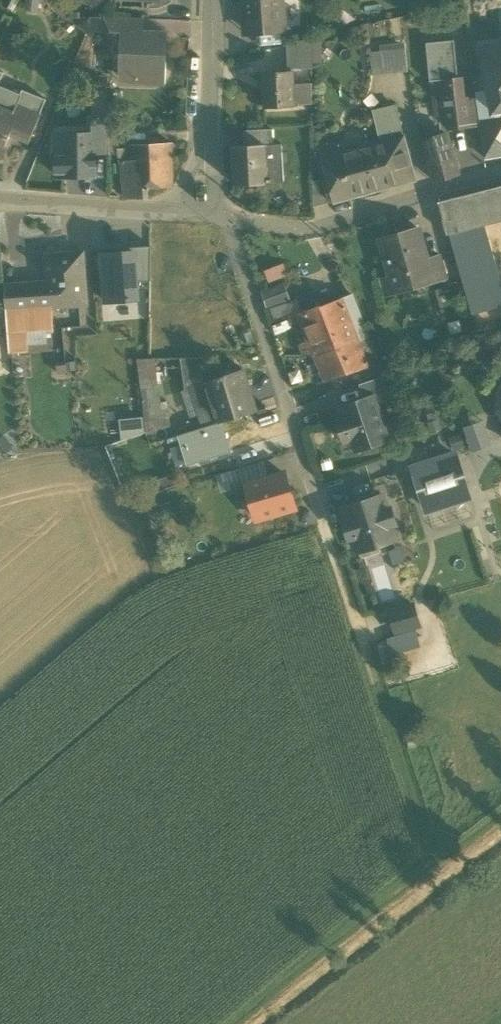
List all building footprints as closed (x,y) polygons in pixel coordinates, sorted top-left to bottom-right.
[(246,30),(284,27),(281,0),(243,0),(246,30)] [(116,31),(122,31),(122,30),(143,31),(143,18),(117,17),(103,17),(98,30),(116,31)] [(138,83),(165,84),(166,61),(164,61),(165,32),(143,31),(122,30),(122,31),(120,76),(138,77),(138,83)] [(293,73),(312,72),(312,38),(292,43),(293,73)] [(458,78),(454,40),(426,42),(430,81),(433,81),(433,80),(458,78)] [(493,111),(500,110),(500,46),(484,48),(493,111)] [(370,52),(372,75),(408,71),(405,48),(370,52)] [(293,105),(312,104),(312,72),(293,73),(293,105)] [(264,73),(265,105),(293,105),(293,73),(264,73)] [(433,81),(435,100),(462,97),(460,77),(458,78),(433,80),(433,81)] [(40,114),(46,99),(22,89),(20,93),(0,85),(0,107),(13,113),(17,104),(40,114)] [(446,113),(449,129),(479,126),(479,122),(475,96),(462,97),(435,100),(437,114),(446,113)] [(5,147),(11,133),(29,141),(41,114),(40,114),(17,104),(13,113),(0,107),(0,144),(5,147)] [(381,137),(382,144),(403,138),(395,104),(372,110),(379,137),(381,137)] [(95,153),(107,153),(107,118),(93,118),(93,133),(95,134),(95,153)] [(500,155),(500,118),(479,122),(479,126),(485,157),(500,155)] [(243,130),(244,145),(266,144),(272,144),(271,128),(243,130)] [(57,175),(95,175),(95,153),(95,134),(93,133),(63,134),(63,152),(57,152),(57,175)] [(422,139),(434,180),(458,174),(446,134),(422,139)] [(413,179),(403,138),(382,144),(376,145),(375,145),(328,157),(332,175),(323,178),(330,201),(352,195),(352,197),(370,192),(369,190),(413,179)] [(272,144),(266,144),(267,152),(282,151),(282,143),(272,144)] [(129,144),(130,160),(141,159),(143,165),(155,164),(155,176),(160,179),(160,186),(172,186),(172,144),(129,144)] [(268,183),(267,152),(266,144),(244,145),(233,146),(235,185),(268,183)] [(267,152),(268,183),(284,181),(282,151),(267,152)] [(148,187),(160,186),(160,179),(155,176),(155,164),(143,165),(141,159),(130,160),(122,161),(125,198),(147,198),(148,187)] [(314,205),(330,201),(323,178),(313,180),(314,205)] [(446,234),(450,234),(485,225),(500,221),(500,186),(438,202),(446,234)] [(196,192),(197,200),(206,200),(206,192),(196,192)] [(473,314),(500,306),(500,280),(485,225),(450,234),(473,314)] [(380,240),(394,289),(426,280),(428,280),(423,260),(420,251),(424,245),(419,229),(380,240)] [(132,246),(132,250),(134,250),(136,281),(150,281),(151,245),(132,246)] [(122,251),(103,253),(106,301),(138,299),(136,281),(134,250),(132,250),(122,251)] [(46,254),(48,281),(50,301),(52,301),(87,299),(83,255),(65,256),(65,253),(46,254)] [(426,280),(428,284),(446,279),(440,256),(423,260),(428,280),(426,280)] [(284,262),(264,270),(269,281),(288,274),(284,262)] [(54,327),(52,301),(50,301),(48,281),(4,285),(9,352),(27,351),(27,344),(26,329),(41,328),(54,327)] [(263,295),(267,306),(288,298),(284,287),(263,295)] [(322,306),(320,307),(336,348),(357,341),(369,336),(368,335),(369,335),(353,296),(341,300),(323,307),(322,306)] [(297,297),(290,300),(294,311),(301,308),(297,297)] [(275,318),(294,311),(290,300),(271,308),(275,318)] [(316,355),(336,348),(320,307),(299,315),(312,346),(316,355)] [(26,329),(27,344),(43,343),(42,332),(54,331),(54,327),(41,328),(26,329)] [(357,341),(365,362),(377,358),(369,336),(357,341)] [(365,362),(357,341),(336,348),(316,355),(325,380),(366,366),(365,362)] [(306,349),(309,356),(316,355),(312,346),(306,349)] [(182,365),(185,389),(192,387),(191,384),(204,380),(201,357),(182,357),(182,365)] [(140,378),(156,376),(155,365),(138,365),(140,378)] [(218,423),(221,422),(256,411),(243,368),(204,380),(217,421),(218,423)] [(140,378),(144,408),(160,406),(156,376),(140,378)] [(373,397),(375,402),(390,397),(383,376),(360,384),(365,399),(373,397)] [(204,380),(191,384),(192,387),(204,426),(217,421),(204,380)] [(353,437),(357,449),(387,439),(375,402),(373,397),(365,399),(343,407),(347,418),(339,421),(345,440),(353,437)] [(161,414),(160,406),(144,408),(147,431),(170,425),(166,413),(161,414)] [(465,427),(473,451),(491,444),(482,420),(465,427)] [(179,435),(188,463),(230,449),(221,422),(218,423),(179,435)] [(254,449),(232,456),(235,468),(258,462),(254,449)] [(414,468),(427,510),(468,496),(455,454),(414,468)] [(225,471),(235,468),(232,456),(220,459),(224,472),(225,471)] [(225,471),(230,489),(247,484),(265,478),(260,461),(258,462),(235,468),(225,471)] [(247,484),(257,518),(295,507),(285,472),(265,478),(247,484)] [(344,507),(348,521),(353,537),(358,551),(396,539),(392,524),(396,523),(391,507),(387,509),(382,494),(344,507)] [(350,538),(353,537),(348,521),(345,522),(350,538)] [(390,611),(396,630),(420,624),(414,604),(390,611)] [(416,629),(387,637),(391,653),(421,645),(416,629)]
